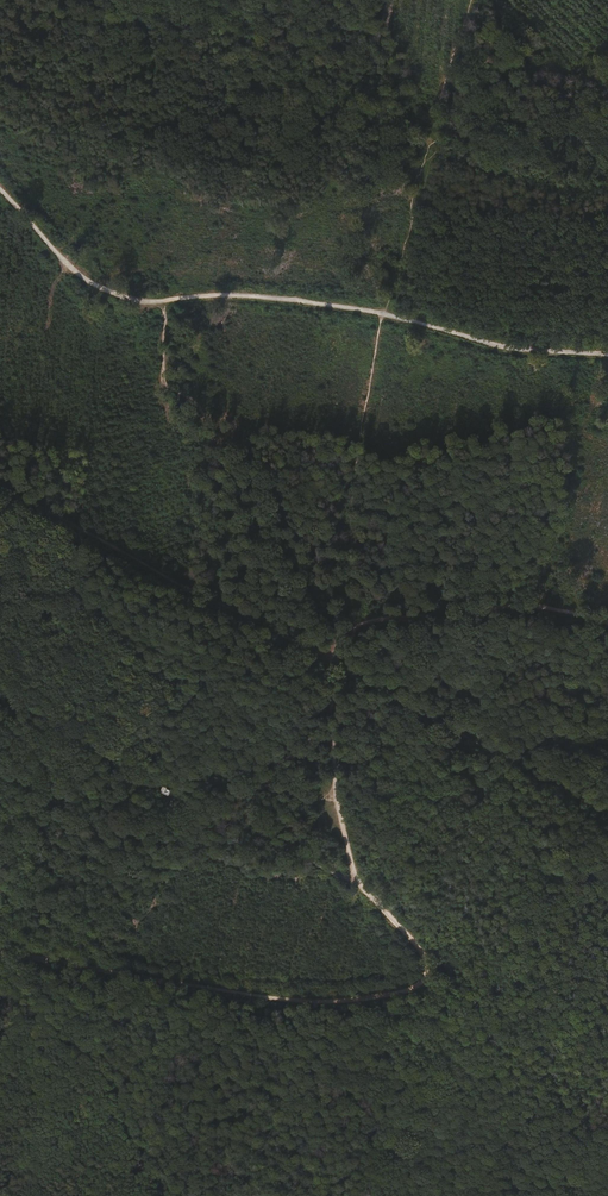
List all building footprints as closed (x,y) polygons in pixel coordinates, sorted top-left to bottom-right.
[(178,788),(170,784),(167,791),(175,794),(178,788)]
